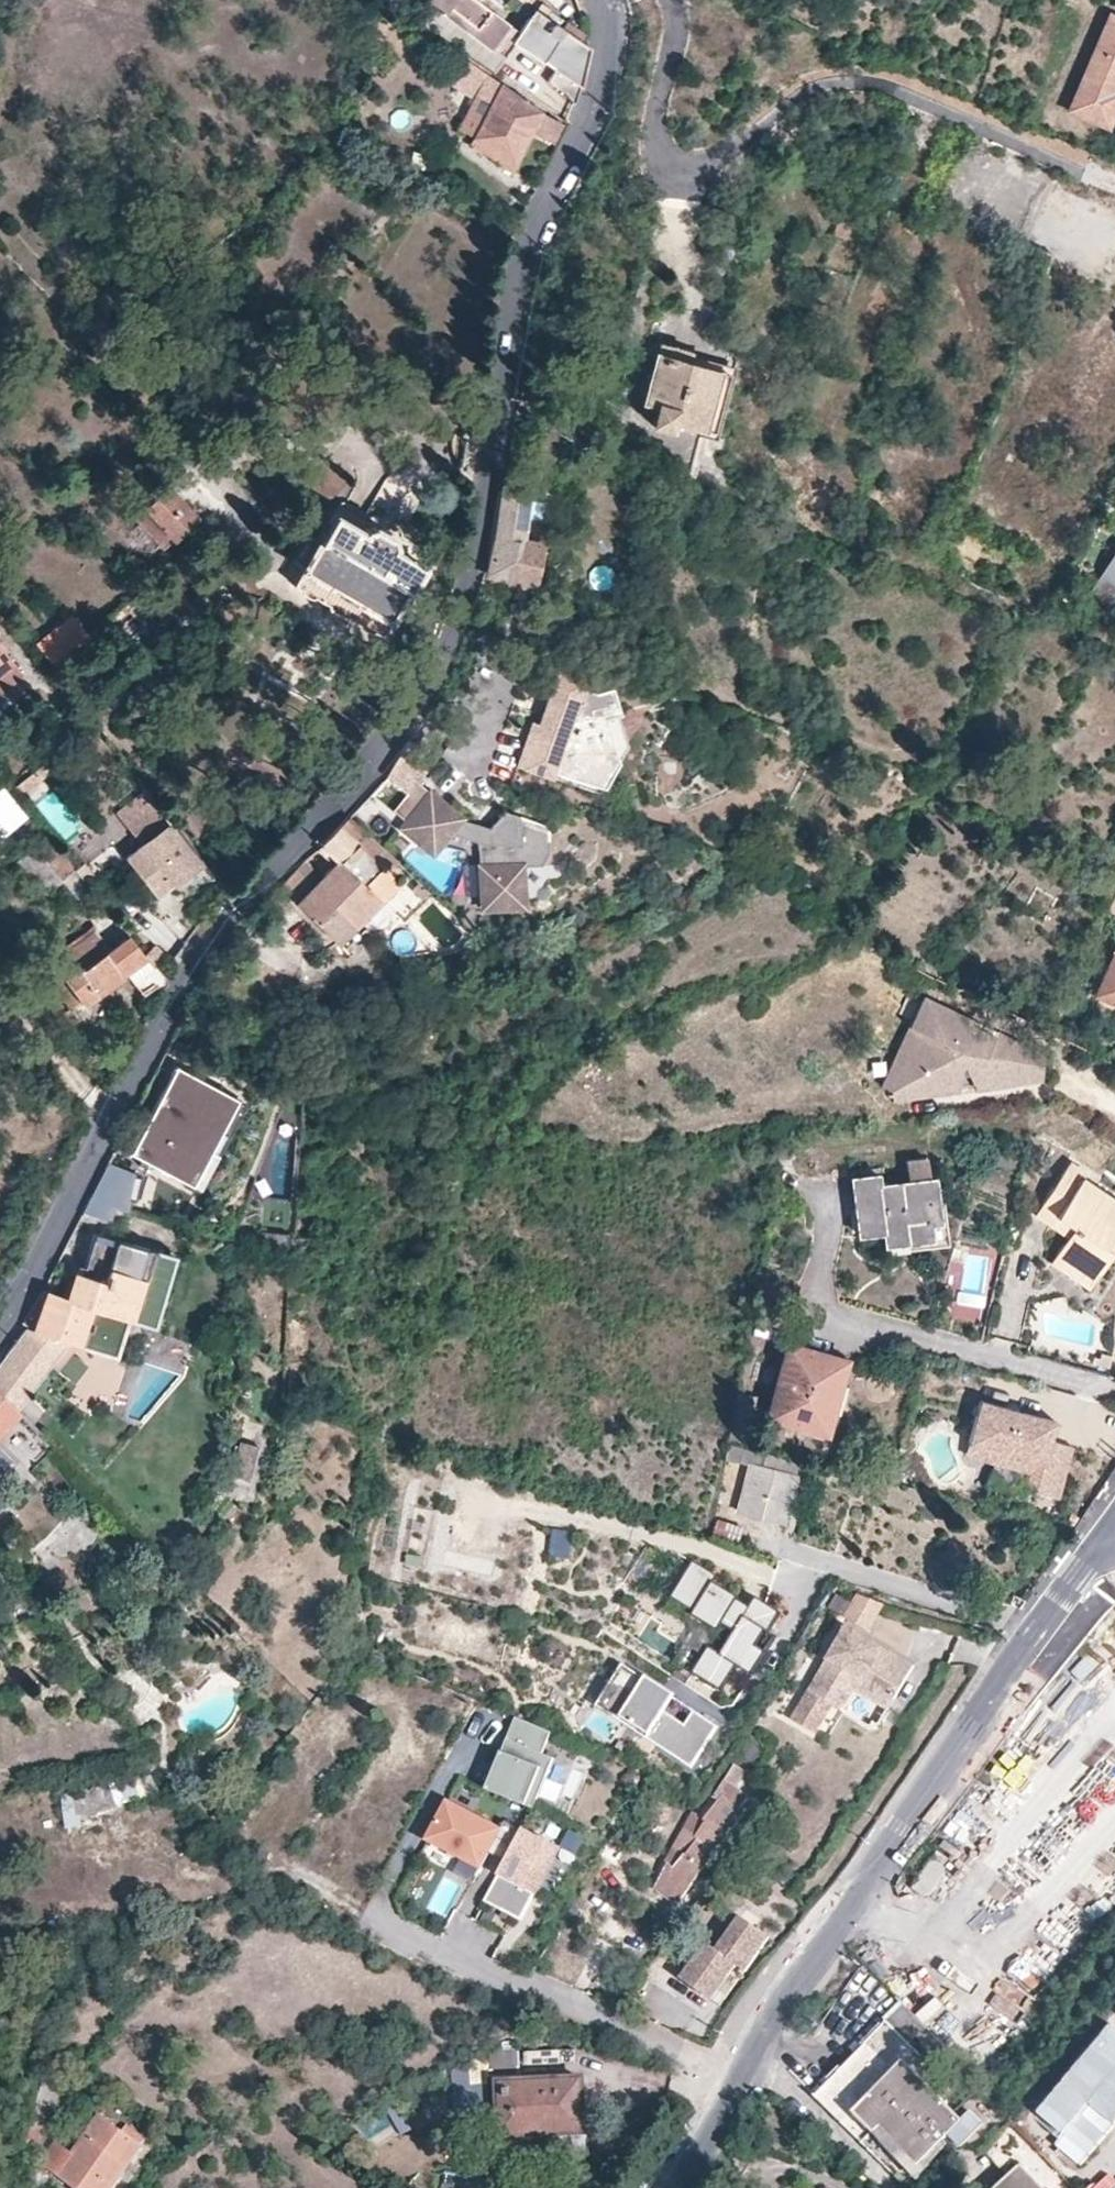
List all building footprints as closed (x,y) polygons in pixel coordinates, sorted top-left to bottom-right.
[(592,45),(536,10),(521,32),(513,26),(488,7),(480,0),(425,0),(425,1),(438,12),(429,23),(498,69),(518,42),(532,51),(545,60),(537,71),(569,94),(577,103),(590,63),(592,45)] [(1110,17),(1069,113),(1108,129),(1114,112),(1114,19),(1110,17)] [(541,110),(502,82),(455,48),(437,74),(472,99),(457,121),(468,130),(495,149),(507,158),(525,132),(543,145),(559,122),(541,110)] [(660,343),(657,354),(686,361),(688,351),(676,348),(660,343)] [(661,472),(687,484),(705,430),(718,370),(686,361),(657,354),(645,401),(657,404),(653,422),(674,428),(676,420),(679,421),(661,472)] [(718,370),(705,430),(724,433),(736,375),(718,370)] [(513,484),(505,482),(498,528),(489,573),(491,576),(509,578),(509,582),(534,585),(541,546),(519,541),(526,505),(533,472),(516,468),(513,484)] [(197,542),(167,509),(135,539),(166,572),(197,542)] [(309,573),(393,628),(410,603),(418,590),(423,593),(433,578),(428,575),(433,567),(406,551),(407,549),(405,543),(385,530),(376,531),(374,534),(347,517),(330,541),(322,535),(306,562),(313,567),(309,573)] [(152,564),(148,558),(142,554),(134,557),(132,564),(135,571),(142,574),(149,571),(152,564)] [(1093,593),(1114,605),(1114,555),(1093,593)] [(385,639),(393,628),(309,573),(301,585),(336,607),(350,616),(385,639)] [(47,664),(63,685),(95,654),(78,636),(47,664)] [(26,675),(25,675),(0,644),(0,696),(26,675)] [(536,727),(520,769),(557,784),(561,774),(610,792),(620,765),(607,721),(621,718),(615,693),(597,697),(588,694),(586,699),(560,689),(544,730),(536,727)] [(385,777),(382,781),(391,790),(396,785),(408,795),(437,758),(416,741),(407,742),(385,777)] [(2,771),(17,790),(36,775),(20,756),(2,771)] [(49,765),(36,775),(43,784),(56,774),(49,765)] [(36,775),(17,790),(26,800),(45,785),(43,784),(36,775)] [(201,864),(161,814),(165,811),(148,790),(118,815),(144,846),(128,860),(158,898),(175,884),(192,871),(201,864)] [(548,853),(549,825),(503,810),(490,828),(471,822),(466,820),(430,790),(399,829),(433,857),(453,834),(481,842),(483,910),(526,908),(526,862),(543,862),(548,853)] [(5,791),(0,794),(0,838),(7,839),(29,820),(5,791)] [(409,872),(348,816),(340,825),(357,842),(381,866),(364,883),(382,901),(409,872)] [(357,842),(340,825),(320,845),(336,860),(338,861),(340,859),(357,842)] [(69,858),(58,845),(51,836),(21,861),(26,867),(51,895),(71,878),(80,870),(69,858)] [(69,858),(80,870),(92,860),(82,848),(69,858)] [(382,901),(364,883),(340,859),(338,861),(336,860),(323,874),(296,902),(339,945),(382,901)] [(1106,913),(1114,917),(1114,892),(1106,913)] [(143,946),(124,923),(73,968),(64,957),(44,975),(75,1007),(105,980),(121,966),(143,946)] [(174,982),(167,973),(143,946),(121,966),(153,1001),(174,982)] [(1105,997),(1114,1001),(1114,974),(1105,997)] [(1006,1061),(1016,1039),(925,996),(911,1026),(921,1031),(894,1091),(892,1093),(958,1084),(956,1069),(973,1067),(975,1082),(1008,1078),(1006,1061)] [(1045,1073),(1044,1066),(1050,1055),(1016,1039),(1006,1061),(1008,1078),(975,1082),(973,1067),(956,1069),(958,1084),(892,1093),(894,1104),(1046,1084),(1045,1073)] [(176,1063),(131,1152),(196,1185),(241,1096),(176,1063)] [(108,1160),(81,1214),(110,1222),(114,1208),(130,1212),(135,1171),(108,1160)] [(925,1186),(922,1166),(900,1169),(903,1188),(925,1186)] [(1111,1235),(1114,1229),(1114,1208),(1077,1183),(1081,1177),(1065,1166),(1036,1211),(1071,1233),(1066,1242),(1050,1267),(1085,1291),(1086,1291),(1087,1291),(1088,1291),(1088,1290),(1109,1259),(1100,1252),(1111,1235)] [(904,1231),(935,1227),(930,1185),(925,1186),(903,1188),(876,1192),(875,1180),(852,1182),(851,1183),(850,1184),(850,1185),(855,1237),(855,1238),(856,1239),(857,1239),(858,1239),(880,1237),(881,1251),(906,1248),(904,1231)] [(1071,1233),(1036,1211),(1031,1219),(1066,1242),(1071,1233)] [(937,1242),(935,1227),(904,1231),(906,1248),(935,1244),(936,1244),(937,1243),(937,1242)] [(287,1228),(265,1228),(265,1243),(287,1243),(287,1228)] [(1111,1235),(1100,1252),(1109,1259),(1114,1250),(1114,1238),(1111,1235)] [(73,1343),(76,1345),(89,1310),(149,1333),(176,1266),(99,1236),(92,1255),(84,1274),(78,1272),(68,1297),(50,1290),(34,1330),(73,1343)] [(0,1365),(0,1391),(22,1413),(73,1343),(34,1330),(29,1328),(0,1365)] [(823,1435),(845,1363),(785,1346),(765,1418),(823,1435)] [(1097,1359),(1097,1360),(1091,1358),(1089,1364),(1106,1369),(1109,1357),(1098,1354),(1097,1359)] [(30,1420),(22,1413),(0,1391),(0,1446),(30,1420)] [(1005,1455),(1015,1419),(1009,1417),(1010,1411),(979,1402),(967,1444),(1005,1455)] [(1015,1419),(1017,1413),(1010,1411),(1009,1417),(1015,1419)] [(1021,1421),(1023,1415),(1017,1413),(1015,1419),(1021,1421)] [(1048,1442),(1054,1423),(1023,1415),(1021,1421),(1015,1419),(1005,1455),(1041,1465),(1033,1494),(1057,1500),(1071,1449),(1048,1442)] [(1005,1455),(967,1444),(963,1456),(1027,1474),(1022,1491),(1033,1494),(1041,1465),(1005,1455)] [(778,1528),(798,1482),(794,1480),(799,1470),(747,1448),(741,1461),(751,1466),(733,1509),(765,1523),(778,1528)] [(741,1529),(714,1520),(709,1535),(735,1544),(741,1529)] [(709,1651),(696,1674),(723,1690),(736,1669),(758,1682),(797,1615),(760,1593),(753,1605),(716,1584),(721,1574),(699,1561),(674,1604),(719,1630),(725,1620),(742,1630),(725,1660),(709,1651)] [(858,1597),(842,1625),(868,1640),(885,1604),(858,1597)] [(868,1640),(842,1625),(805,1690),(829,1703),(846,1670),(891,1695),(909,1662),(868,1640)] [(695,1768),(720,1730),(626,1668),(601,1706),(695,1768)] [(846,1670),(829,1703),(832,1704),(838,1708),(850,1686),(885,1706),(891,1695),(846,1670)] [(816,1733),(832,1704),(829,1703),(805,1690),(789,1718),(816,1733)] [(513,1720),(481,1788),(529,1808),(553,1755),(540,1749),(547,1735),(513,1720)] [(744,1798),(730,1788),(742,1770),(732,1764),(712,1793),(717,1798),(703,1819),(706,1822),(681,1859),(679,1858),(671,1868),(662,1891),(679,1903),(740,1814),(736,1811),(744,1798)] [(442,1796),(420,1836),(476,1866),(497,1825),(442,1796)] [(516,1826),(491,1874),(498,1878),(489,1896),(517,1912),(528,1893),(533,1896),(559,1848),(516,1826)] [(955,1850),(944,1842),(939,1848),(950,1856),(955,1850)] [(929,1897),(945,1874),(943,1868),(947,1861),(936,1852),(910,1890),(920,1897),(929,1897)] [(750,1972),(772,1940),(741,1917),(719,1949),(710,1943),(683,1981),(714,2003),(727,1985),(741,1966),(750,1972)] [(979,2086),(871,1975),(814,2035),(831,2053),(844,2067),(813,2097),(901,2185),(986,2100),(976,2090),(979,2086)] [(518,2078),(517,2050),(483,2050),(483,2059),(466,2060),(468,2087),(487,2087),(487,2079),(518,2078)] [(582,2125),(580,2094),(517,2097),(516,2085),(498,2086),(502,2164),(584,2160),(582,2125)] [(142,2140),(123,2126),(118,2134),(97,2120),(71,2156),(52,2143),(38,2163),(74,2187),(107,2187),(112,2181),(142,2140)] [(1011,2126),(985,2152),(1006,2174),(992,2187),(1071,2187),(1011,2126)]
